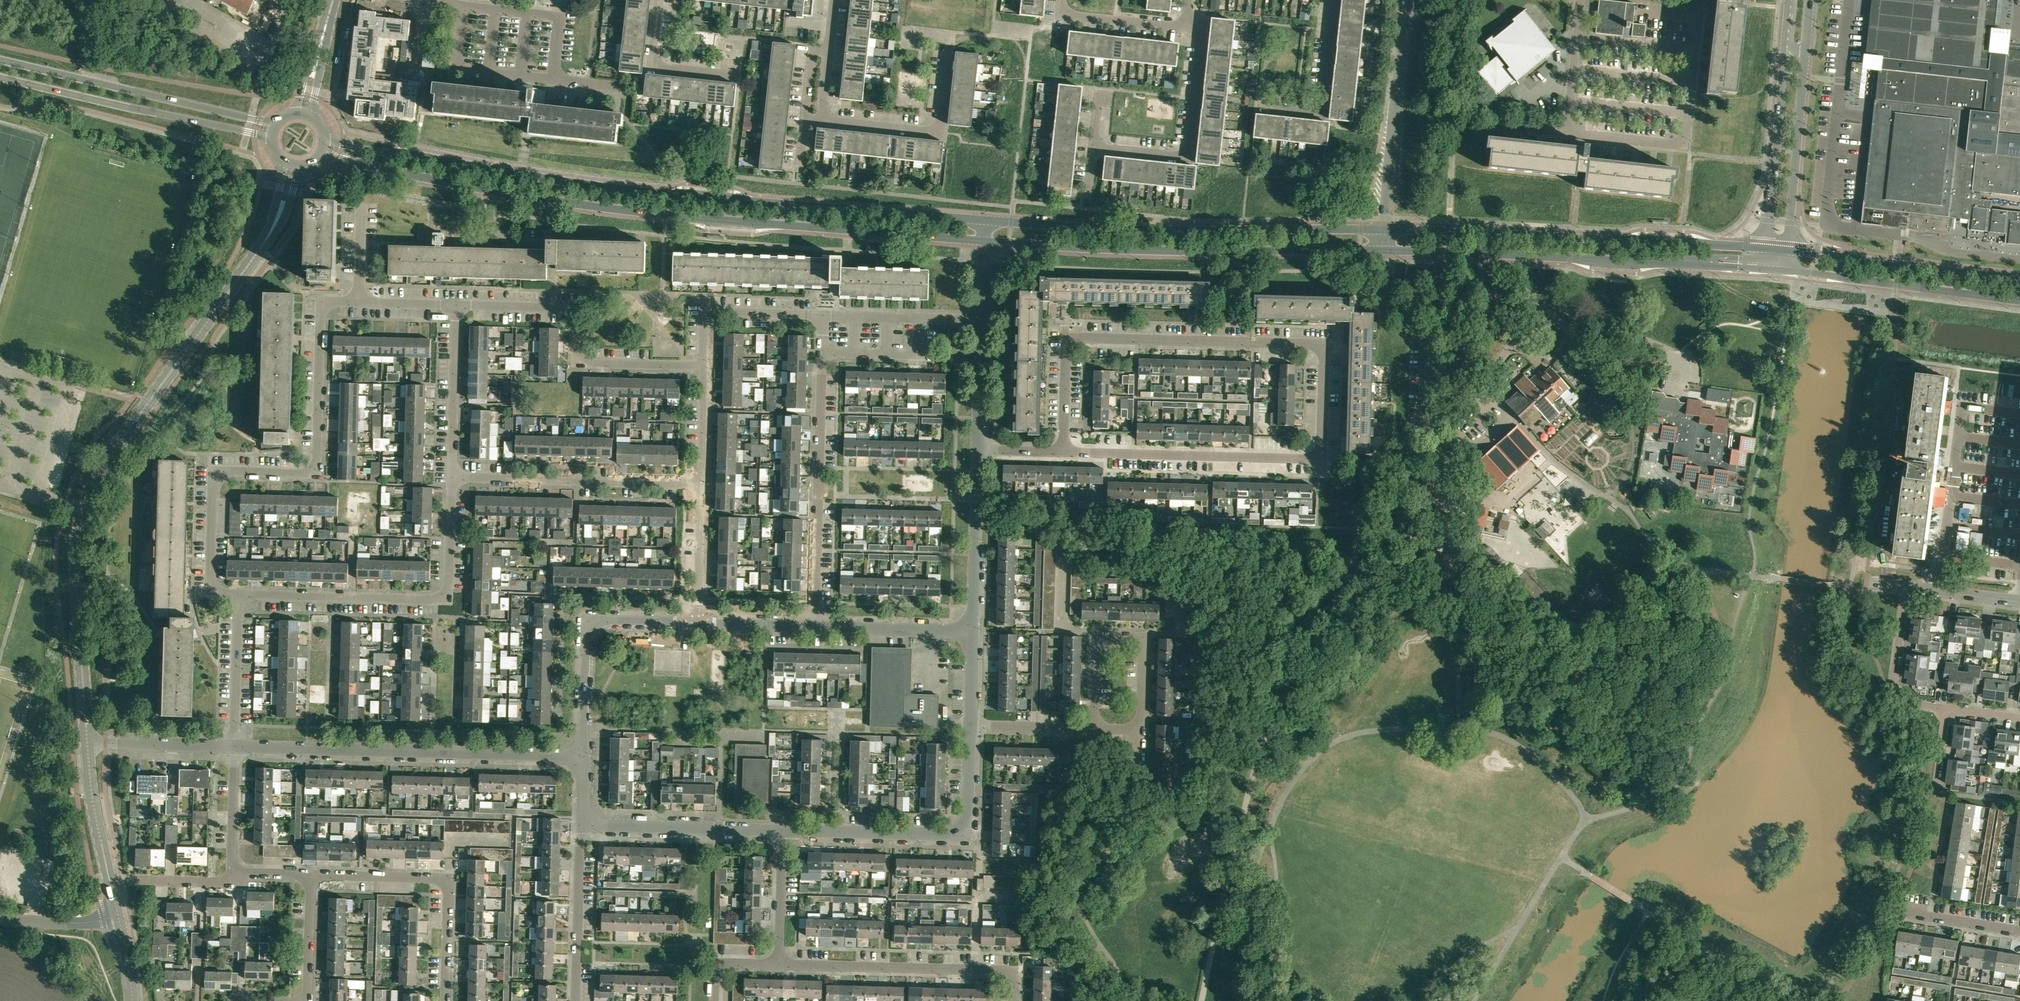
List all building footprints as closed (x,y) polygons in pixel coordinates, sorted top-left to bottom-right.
[(247,15),(255,0),(222,0),(247,15)] [(649,1),(639,0),(629,0),(628,8),(648,10),(649,1)] [(786,9),(787,0),(777,0),(776,8),(786,9)] [(786,9),(798,10),(797,17),(803,18),(803,15),(812,16),(814,0),(787,0),(786,9)] [(858,0),(852,0),(851,8),(871,11),(872,2),(858,0)] [(1023,6),(1043,8),(1044,0),(1024,0),(1023,6)] [(1211,3),(1210,9),(1219,10),(1219,9),(1219,5),(1220,0),(1211,0),(1211,3)] [(1623,36),(1632,37),(1639,37),(1645,38),(1646,28),(1646,26),(1640,25),(1633,24),(1634,20),(1635,14),(1635,10),(1636,6),(1636,4),(1610,1),(1599,0),(1598,12),(1595,33),(1623,36)] [(1706,7),(1714,11),(1705,95),(1710,95),(1710,92),(1733,95),(1742,7),(1739,7),(1740,0),(1710,0),(1706,7)] [(2007,49),(2007,53),(1998,52),(1993,51),(1998,0),(1872,0),(1866,54),(1866,57),(1882,59),(1881,68),(1880,68),(1879,71),(1876,100),(1875,100),(1862,223),(1906,228),(1950,232),(1952,216),(1961,217),(1970,218),(1969,228),(1970,229),(1970,228),(1972,228),(1985,230),(1988,230),(1988,231),(1989,231),(1989,230),(1992,230),(2004,232),(2007,230),(2006,233),(2005,242),(2007,243),(2007,239),(2009,242),(2019,243),(2019,212),(2011,211),(2011,210),(2010,210),(2010,211),(1991,209),(1992,200),(1981,199),(1982,191),(1983,191),(1993,192),(2002,193),(2012,194),(2019,195),(2019,51),(2007,49)] [(1168,12),(1169,3),(1150,1),(1149,10),(1168,12)] [(1363,13),(1364,4),(1343,2),(1342,11),(1363,13)] [(1022,15),(1042,17),(1043,8),(1023,6),(1022,15)] [(647,19),(648,10),(628,8),(627,17),(647,19)] [(870,20),(871,11),(851,8),(850,17),(870,20)] [(418,85),(404,83),(375,80),(376,73),(380,38),(403,41),(409,41),(411,21),(376,17),(377,13),(361,11),(359,27),(355,27),(348,100),(357,101),(355,118),(385,121),(386,116),(415,119),(418,85)] [(1341,20),(1362,22),(1363,13),(1342,11),(1341,20)] [(1300,12),(1299,19),(1309,20),(1310,13),(1300,12)] [(1496,57),(1477,72),(1496,95),(1510,84),(1515,80),(1553,49),(1524,14),(1522,12),(1512,20),(1514,22),(1495,37),(1493,35),(1485,42),(1492,51),(1494,49),(1509,68),(1506,69),(1496,57)] [(646,29),(647,19),(627,17),(626,27),(646,29)] [(870,20),(850,17),(849,26),(869,29),(870,20)] [(1213,19),(1212,28),(1232,30),(1233,21),(1213,19)] [(1361,31),(1362,22),(1341,20),(1341,29),(1361,31)] [(868,38),(869,29),(849,26),(848,36),(868,38)] [(645,37),(646,29),(626,27),(625,35),(645,37)] [(1231,39),(1232,30),(1212,28),(1211,37),(1231,39)] [(1360,40),(1361,31),(1341,29),(1340,38),(1360,40)] [(1068,53),(1077,54),(1079,34),(1070,33),(1068,53)] [(1088,35),(1079,34),(1077,54),(1086,55),(1088,35)] [(624,44),(644,46),(645,37),(625,35),(624,44)] [(1086,55),(1095,56),(1097,36),(1088,35),(1086,55)] [(868,38),(848,36),(847,45),(867,47),(868,38)] [(1106,37),(1097,36),(1095,56),(1104,57),(1106,37)] [(1104,57),(1113,58),(1115,38),(1106,37),(1104,57)] [(1211,37),(1210,46),(1230,48),(1231,39),(1211,37)] [(1113,58),(1122,59),(1124,39),(1115,38),(1113,58)] [(1359,49),(1360,40),(1340,38),(1339,47),(1359,49)] [(1122,59),(1131,60),(1133,40),(1124,39),(1122,59)] [(1140,61),(1142,41),(1133,40),(1131,60),(1140,61)] [(1140,61),(1149,62),(1151,42),(1142,41),(1140,61)] [(1160,43),(1151,42),(1149,62),(1158,63),(1160,43)] [(775,43),(774,52),(794,54),(795,45),(775,43)] [(1158,63),(1167,64),(1169,44),(1160,43),(1158,63)] [(643,56),(644,46),(624,44),(623,53),(643,56)] [(1176,65),(1178,45),(1169,44),(1167,64),(1176,65)] [(867,56),(867,47),(847,45),(846,54),(867,56)] [(1229,57),(1230,48),(1210,46),(1209,55),(1229,57)] [(1339,47),(1338,56),(1358,58),(1359,49),(1339,47)] [(793,63),(794,54),(774,52),(773,61),(793,63)] [(958,52),(957,61),(977,64),(978,54),(958,52)] [(642,65),(643,56),(623,53),(622,62),(642,65)] [(866,65),(867,56),(846,54),(845,63),(866,65)] [(1228,66),(1229,57),(1209,55),(1208,64),(1228,66)] [(1357,67),(1358,58),(1338,56),(1337,65),(1357,67)] [(1368,68),(1375,69),(1376,60),(1369,59),(1368,68)] [(793,63),(773,61),(772,70),(792,72),(793,63)] [(977,64),(957,61),(956,70),(976,72),(977,64)] [(641,74),(642,65),(622,62),(621,71),(641,74)] [(866,65),(845,63),(844,72),(865,74),(866,65)] [(1227,75),(1228,66),(1208,64),(1207,73),(1227,75)] [(1356,76),(1357,67),(1337,65),(1336,74),(1356,76)] [(763,78),(771,79),(791,81),(792,72),(772,70),(764,69),(763,78)] [(976,72),(956,70),(955,80),(975,82),(976,72)] [(864,83),(865,74),(844,72),(844,81),(864,83)] [(1207,73),(1206,82),(1226,84),(1227,75),(1207,73)] [(1356,76),(1336,74),(1335,82),(1355,85),(1356,76)] [(655,76),(646,75),(644,95),(653,96),(655,76)] [(664,77),(655,76),(653,96),(662,97),(664,77)] [(673,78),(664,77),(662,97),(671,98),(673,78)] [(680,99),(682,79),(673,78),(671,98),(680,99)] [(791,81),(771,79),(763,78),(762,87),(770,88),(790,90),(791,81)] [(691,80),(682,79),(680,99),(689,100),(691,80)] [(698,101),(700,81),(691,80),(689,100),(698,101)] [(975,82),(955,80),(954,89),(974,91),(975,82)] [(709,82),(700,81),(698,101),(707,102),(709,82)] [(863,92),(864,83),(844,81),(843,90),(863,92)] [(719,83),(709,82),(707,102),(716,103),(719,83)] [(1225,93),(1226,84),(1206,82),(1205,91),(1225,93)] [(1354,94),(1355,85),(1335,82),(1334,91),(1354,94)] [(719,83),(716,103),(725,104),(727,84),(719,83)] [(737,85),(727,84),(725,104),(735,105),(737,85)] [(1061,85),(1060,94),(1080,96),(1081,87),(1061,85)] [(516,96),(438,88),(435,113),(522,122),(523,119),(531,119),(530,133),(617,143),(620,118),(542,110),(544,92),(545,91),(535,90),(535,91),(535,92),(530,92),(530,88),(519,87),(519,86),(517,86),(516,96)] [(789,99),(790,90),(770,88),(769,97),(789,99)] [(954,89),(953,97),(973,100),(974,91),(954,89)] [(843,90),(842,99),(862,101),(863,92),(843,90)] [(1224,102),(1225,93),(1205,91),(1204,100),(1224,102)] [(1353,103),(1354,94),(1334,91),(1333,100),(1353,103)] [(1045,93),(1043,93),(1037,92),(1036,101),(1044,102),(1045,93)] [(1079,105),(1080,96),(1060,94),(1059,103),(1079,105)] [(789,99),(769,97),(760,96),(760,105),(768,106),(788,108),(789,99)] [(972,108),(973,100),(953,97),(952,106),(972,108)] [(1203,109),(1223,111),(1224,102),(1204,100),(1203,109)] [(1333,100),(1332,109),(1352,112),(1353,103),(1333,100)] [(1059,103),(1058,112),(1078,114),(1079,105),(1059,103)] [(788,108),(768,106),(767,115),(787,117),(788,108)] [(972,108),(952,106),(951,115),(971,117),(972,108)] [(1222,120),(1223,111),(1203,109),(1202,118),(1222,120)] [(1351,121),(1352,112),(1332,109),(1331,119),(1351,121)] [(1058,112),(1057,121),(1077,123),(1078,114),(1058,112)] [(786,126),(787,117),(767,115),(759,114),(758,123),(766,124),(786,126)] [(971,117),(951,115),(950,125),(970,127),(971,117)] [(1254,136),(1264,137),(1266,117),(1256,116),(1254,136)] [(1264,137),(1272,138),(1275,118),(1266,117),(1264,137)] [(1222,129),(1222,120),(1202,118),(1201,127),(1222,129)] [(1275,118),(1272,138),(1281,139),(1283,119),(1275,118)] [(1281,139),(1290,140),(1292,120),(1283,119),(1281,139)] [(1290,140),(1299,141),(1301,121),(1292,120),(1290,140)] [(1056,130),(1076,132),(1077,123),(1057,121),(1056,130)] [(1308,141),(1310,122),(1301,121),(1299,141),(1308,141)] [(744,122),(743,131),(751,131),(752,122),(750,122),(744,122)] [(1308,141),(1317,142),(1319,123),(1310,122),(1308,141)] [(1327,143),(1329,124),(1319,123),(1317,142),(1327,143)] [(785,135),(786,126),(766,124),(765,133),(785,135)] [(1201,127),(1200,136),(1221,138),(1222,129),(1201,127)] [(827,130),(817,129),(815,149),(824,150),(827,130)] [(836,131),(827,130),(824,150),(833,151),(836,131)] [(1056,130),(1055,139),(1075,141),(1076,132),(1056,130)] [(842,152),(844,132),(836,131),(833,151),(842,152)] [(853,133),(844,132),(842,152),(851,153),(853,133)] [(785,135),(765,133),(764,142),(784,144),(785,135)] [(851,153),(860,154),(862,134),(853,133),(851,153)] [(871,135),(862,134),(860,154),(869,155),(871,135)] [(878,156),(880,136),(871,135),(869,155),(878,156)] [(889,137),(880,136),(878,156),(887,157),(889,137)] [(1220,147),(1221,138),(1200,136),(1199,145),(1220,147)] [(898,138),(889,137),(887,157),(896,158),(898,138)] [(907,139),(898,138),(896,158),(905,159),(907,139)] [(1588,146),(1586,145),(1585,144),(1584,143),(1582,142),(1581,142),(1580,141),(1579,141),(1577,141),(1576,141),(1574,141),(1575,144),(1574,144),(1573,145),(1572,145),(1572,146),(1571,147),(1570,147),(1488,138),(1488,144),(1490,144),(1488,166),(1575,176),(1575,172),(1584,173),(1582,187),(1670,197),(1672,175),(1675,175),(1675,169),(1596,161),(1598,145),(1588,144),(1588,146)] [(916,140),(907,139),(905,159),(914,160),(916,140)] [(1055,139),(1054,148),(1074,150),(1075,141),(1055,139)] [(914,160),(923,161),(925,141),(916,140),(914,160)] [(934,142),(925,141),(923,161),(932,162),(934,142)] [(783,153),(784,144),(764,142),(763,150),(783,153)] [(932,162),(942,163),(944,143),(934,142),(932,162)] [(1199,145),(1198,154),(1219,156),(1220,147),(1199,145)] [(1074,150),(1054,148),(1053,157),(1073,160),(1074,150)] [(783,153),(763,150),(755,150),(754,159),(762,159),(782,162),(783,153)] [(1262,150),(1261,163),(1269,164),(1270,151),(1262,150)] [(1218,165),(1219,156),(1198,154),(1197,163),(1218,165)] [(1053,157),(1052,166),(1072,168),(1073,160),(1053,157)] [(1103,178),(1113,179),(1115,159),(1106,158),(1103,178)] [(782,162),(762,159),(761,169),(781,171),(782,162)] [(1124,160),(1115,159),(1113,179),(1122,180),(1124,160)] [(1122,180),(1131,181),(1133,161),(1124,160),(1122,180)] [(1139,185),(1140,182),(1142,162),(1133,161),(1131,181),(1130,184),(1129,195),(1132,195),(1133,195),(1133,191),(1139,191),(1139,185)] [(1149,183),(1151,163),(1142,162),(1140,182),(1149,183)] [(1158,184),(1160,164),(1151,163),(1149,183),(1158,184)] [(1158,184),(1167,185),(1169,165),(1160,164),(1158,184)] [(1178,166),(1172,165),(1169,165),(1167,185),(1176,186),(1178,166)] [(1052,166),(1051,175),(1071,177),(1072,168),(1052,166)] [(1176,186),(1185,187),(1187,167),(1178,166),(1176,186)] [(1185,187),(1194,188),(1196,168),(1187,167),(1185,187)] [(1051,175),(1050,184),(1070,186),(1071,177),(1051,175)] [(1070,186),(1050,184),(1049,194),(1069,196),(1070,186)] [(335,283),(337,202),(309,201),(307,272),(312,272),(311,281),(311,283),(316,283),(316,287),(315,287),(316,288),(326,287),(326,286),(325,286),(326,283),(335,283)] [(547,269),(570,269),(645,271),(646,246),(559,243),(560,237),(547,237),(547,252),(441,249),(441,244),(444,244),(444,234),(434,233),(434,237),(427,237),(427,249),(390,248),(389,274),(547,279),(547,269)] [(834,282),(836,282),(840,282),(840,296),(928,298),(929,273),(843,271),(843,258),(822,257),(823,260),(674,256),(673,282),(804,285),(804,289),(810,289),(810,285),(821,286),(821,289),(834,289),(834,282)] [(1016,419),(1016,432),(1028,432),(1036,432),(1037,432),(1040,433),(1041,420),(1041,416),(1041,404),(1041,401),(1042,388),(1042,385),(1042,364),(1042,361),(1043,350),(1043,346),(1043,335),(1043,332),(1043,318),(1044,317),(1044,300),(1062,301),(1068,301),(1083,302),(1085,302),(1097,302),(1100,302),(1112,302),(1115,303),(1127,303),(1130,303),(1142,303),(1145,303),(1157,304),(1160,304),(1172,304),(1175,304),(1187,305),(1193,305),(1197,305),(1206,305),(1207,284),(1207,281),(1045,276),(1040,276),(1040,291),(1020,290),(1019,308),(1019,317),(1019,330),(1019,333),(1018,344),(1018,347),(1018,358),(1018,361),(1017,371),(1017,375),(1017,388),(1017,391),(1017,403),(1016,405),(1016,416),(1016,419)] [(290,439),(291,413),(294,294),(266,294),(262,433),(267,433),(267,443),(266,443),(266,444),(268,444),(268,449),(267,449),(267,450),(282,449),(282,448),(281,448),(281,445),(290,445),(290,439)] [(1354,298),(1349,298),(1254,295),(1254,306),(1256,306),(1256,319),(1348,321),(1345,456),(1357,456),(1357,453),(1370,454),(1374,313),(1354,312),(1354,298)] [(489,339),(489,326),(471,326),(470,338),(489,339)] [(559,328),(541,328),(541,340),(559,341),(559,328)] [(743,346),(743,334),(725,333),(725,346),(743,346)] [(345,355),(346,336),(334,335),(333,354),(345,355)] [(789,335),(789,347),(807,348),(807,335),(789,335)] [(345,355),(357,355),(358,336),(346,336),(345,355)] [(370,336),(358,336),(357,355),(370,355),(370,336)] [(370,355),(382,356),(382,337),(370,336),(370,355)] [(394,337),(382,337),(382,356),(394,356),(394,337)] [(394,356),(406,357),(406,338),(394,337),(394,356)] [(406,357),(418,357),(419,338),(406,338),(406,357)] [(430,357),(431,338),(419,338),(418,357),(430,357)] [(470,338),(470,350),(488,351),(489,339),(470,338)] [(559,353),(559,341),(541,340),(540,352),(559,353)] [(743,358),(743,346),(725,346),(724,358),(743,358)] [(789,347),(789,359),(807,360),(807,348),(789,347)] [(470,350),(470,362),(488,363),(488,351),(470,350)] [(559,365),(559,353),(540,352),(540,364),(559,365)] [(743,358),(724,358),(724,370),(742,370),(743,358)] [(1151,380),(1151,374),(1151,359),(1139,358),(1138,374),(1146,374),(1146,379),(1151,380)] [(806,372),(807,360),(789,359),(788,371),(806,372)] [(1151,374),(1163,375),(1164,359),(1151,359),(1151,374)] [(1175,382),(1176,375),(1176,360),(1164,359),(1163,375),(1170,375),(1170,382),(1175,382)] [(1176,360),(1176,375),(1188,375),(1188,360),(1176,360)] [(1188,375),(1200,376),(1201,360),(1188,360),(1188,375)] [(1213,376),(1213,361),(1201,360),(1200,376),(1213,376)] [(1213,376),(1225,376),(1226,361),(1213,361),(1213,376)] [(1225,376),(1238,377),(1238,361),(1226,361),(1225,376)] [(1238,377),(1250,377),(1251,362),(1238,361),(1238,377)] [(488,363),(470,362),(469,374),(487,375),(488,363)] [(540,377),(550,377),(558,377),(559,365),(540,364),(540,377)] [(1279,388),(1294,389),(1295,365),(1280,364),(1280,365),(1275,365),(1274,388),(1279,388)] [(1568,388),(1549,368),(1542,374),(1539,371),(1538,373),(1559,396),(1560,395),(1568,388)] [(742,382),(742,370),(724,370),(724,382),(742,382)] [(1094,370),(1093,383),(1109,383),(1109,370),(1094,370)] [(788,371),(788,383),(806,384),(806,372),(788,371)] [(858,371),(846,371),(845,387),(858,387),(858,371)] [(871,371),(858,371),(858,387),(870,387),(871,371)] [(883,372),(871,371),(870,387),(883,388),(883,372)] [(351,372),(345,372),(345,380),(357,380),(357,372),(351,372)] [(883,372),(883,388),(895,388),(896,372),(883,372)] [(908,372),(896,372),(895,388),(908,388),(908,372)] [(921,373),(908,372),(908,388),(920,388),(921,373)] [(933,373),(921,373),(920,388),(932,389),(933,389),(933,373)] [(933,373),(933,389),(932,389),(932,393),(933,393),(944,393),(944,394),(945,394),(946,373),(933,373)] [(1560,395),(1559,396),(1538,373),(1529,380),(1525,376),(1515,385),(1519,390),(1506,402),(1528,426),(1541,414),(1548,421),(1568,404),(1560,395)] [(1921,373),(1910,461),(1912,461),(1911,468),(1900,467),(1894,520),(1902,521),(1898,556),(1925,559),(1936,482),(1937,472),(1940,448),(1949,377),(1921,373)] [(469,374),(469,386),(487,387),(487,375),(469,374)] [(595,397),(596,378),(583,378),(583,396),(595,397)] [(608,378),(596,378),(595,397),(607,397),(608,378)] [(608,378),(607,397),(619,397),(620,379),(608,378)] [(632,379),(620,379),(619,397),(631,397),(632,379)] [(644,379),(632,379),(631,397),(643,398),(644,379)] [(643,398),(655,398),(656,380),(644,379),(643,398)] [(668,380),(656,380),(655,398),(667,398),(668,380)] [(667,398),(680,399),(680,380),(668,380),(667,398)] [(742,394),(742,382),(724,382),(723,394),(742,394)] [(359,396),(359,384),(341,383),(340,395),(359,396)] [(788,383),(788,395),(806,396),(806,384),(788,383)] [(1109,395),(1109,383),(1093,383),(1093,395),(1109,395)] [(407,385),(407,397),(425,398),(425,385),(407,385)] [(487,399),(487,387),(469,386),(468,398),(487,399)] [(1294,389),(1279,388),(1279,401),(1294,401),(1294,389)] [(1732,392),(1708,388),(1706,400),(1730,403),(1732,392)] [(1682,481),(1683,482),(1684,482),(1684,481),(1685,481),(1685,480),(1686,479),(1698,481),(1697,488),(1709,490),(1709,491),(1709,492),(1710,492),(1711,492),(1712,492),(1713,492),(1713,491),(1714,490),(1713,489),(1713,488),(1712,488),(1711,487),(1712,483),(1724,485),(1724,486),(1725,486),(1725,487),(1726,487),(1726,488),(1727,488),(1728,487),(1729,487),(1729,486),(1729,485),(1729,484),(1728,483),(1727,483),(1729,471),(1735,472),(1736,465),(1742,466),(1742,467),(1742,468),(1743,468),(1744,469),(1745,469),(1745,468),(1746,468),(1746,467),(1747,466),(1746,465),(1746,464),(1745,464),(1746,452),(1754,453),(1756,438),(1732,434),(1732,433),(1729,432),(1729,434),(1727,433),(1729,420),(1714,418),(1715,410),(1701,408),(1702,401),(1688,399),(1687,399),(1686,407),(1680,406),(1680,402),(1677,398),(1666,396),(1663,392),(1652,391),(1647,428),(1646,428),(1645,428),(1644,429),(1644,430),(1644,431),(1645,432),(1646,433),(1647,433),(1648,432),(1649,431),(1649,430),(1660,432),(1660,436),(1659,436),(1658,436),(1658,437),(1657,437),(1657,438),(1657,439),(1657,440),(1658,440),(1658,441),(1659,441),(1660,441),(1661,441),(1661,440),(1662,439),(1674,441),(1672,455),(1665,454),(1664,464),(1671,465),(1671,468),(1670,468),(1669,468),(1668,469),(1668,470),(1668,471),(1669,472),(1670,473),(1671,473),(1671,472),(1672,472),(1673,471),(1684,472),(1684,477),(1683,477),(1682,477),(1681,477),(1681,478),(1681,479),(1681,480),(1681,481),(1682,481)] [(742,394),(723,394),(723,406),(741,407),(742,394)] [(1614,394),(1613,395),(1601,406),(1605,410),(1617,398),(1614,394)] [(359,407),(359,396),(340,395),(340,407),(359,407)] [(806,396),(788,395),(787,408),(805,408),(806,396)] [(1093,395),(1093,408),(1108,408),(1109,395),(1093,395)] [(425,410),(425,398),(407,397),(406,409),(425,410)] [(1577,400),(1572,404),(1577,409),(1582,405),(1577,400)] [(1279,401),(1278,413),(1293,414),(1294,401),(1279,401)] [(1266,403),(1259,403),(1254,402),(1254,412),(1259,412),(1266,412),(1266,403)] [(358,419),(359,407),(340,407),(340,419),(358,419)] [(1108,421),(1108,408),(1093,408),(1093,420),(1108,421)] [(406,409),(406,421),(424,422),(425,410),(406,409)] [(472,410),(472,423),(490,423),(491,411),(472,410)] [(719,413),(718,426),(737,426),(737,414),(719,413)] [(1278,426),(1283,426),(1293,426),(1293,414),(1278,413),(1278,426)] [(783,415),(783,427),(801,428),(801,415),(783,415)] [(1149,439),(1150,424),(1143,424),(1143,418),(1137,418),(1137,439),(1149,439)] [(339,431),(358,431),(358,419),(340,419),(339,431)] [(1150,419),(1150,424),(1149,439),(1162,440),(1162,424),(1155,424),(1155,419),(1150,419)] [(1211,441),(1224,442),(1224,426),(1217,426),(1218,419),(1212,419),(1212,426),(1211,441)] [(406,421),(406,433),(424,434),(424,422),(406,421)] [(1224,421),(1224,426),(1224,442),(1236,442),(1236,427),(1229,426),(1229,421),(1224,421)] [(637,422),(637,423),(631,423),(630,429),(642,430),(643,422),(637,422)] [(490,435),(490,423),(472,423),(472,435),(490,435)] [(1608,424),(1607,432),(1619,433),(1620,425),(1617,425),(1617,423),(1610,423),(1610,424),(1608,424)] [(1174,425),(1162,424),(1162,440),(1174,440),(1174,425)] [(1186,440),(1187,425),(1174,425),(1174,440),(1186,440)] [(1199,426),(1187,425),(1186,440),(1199,441),(1199,426)] [(737,438),(737,426),(718,426),(718,438),(737,438)] [(1212,426),(1199,426),(1199,441),(1211,441),(1212,426)] [(1497,489),(1504,482),(1518,470),(1539,450),(1517,426),(1475,464),(1497,489)] [(800,440),(801,428),(783,427),(782,439),(800,440)] [(1249,442),(1249,436),(1249,427),(1236,427),(1236,442),(1249,442)] [(358,443),(358,431),(339,431),(339,443),(358,443)] [(1593,432),(1583,442),(1588,447),(1598,437),(1593,432)] [(406,433),(405,445),(424,446),(424,434),(406,433)] [(472,435),(471,447),(490,447),(490,435),(472,435)] [(528,436),(516,436),(515,454),(528,455),(528,436)] [(528,455),(540,455),(540,437),(528,436),(528,455)] [(552,437),(540,437),(540,455),(552,455),(552,437)] [(552,455),(564,456),(564,437),(552,437),(552,455)] [(576,438),(564,437),(564,456),(576,456),(576,438)] [(576,456),(588,456),(588,438),(576,438),(576,456)] [(588,456),(600,457),(600,438),(588,438),(588,456)] [(613,439),(600,438),(600,457),(612,457),(613,439)] [(742,438),(737,438),(718,438),(718,450),(736,450),(736,449),(742,450),(742,438)] [(782,439),(782,451),(800,452),(800,440),(782,439)] [(843,455),(856,456),(856,440),(844,440),(843,455)] [(856,456),(868,456),(869,441),(856,440),(856,456)] [(868,456),(881,456),(881,441),(869,441),(868,456)] [(894,441),(881,441),(881,456),(893,457),(894,441)] [(893,457),(906,457),(906,442),(894,441),(893,457)] [(906,457),(918,457),(919,442),(906,442),(906,457)] [(931,442),(919,442),(918,457),(931,458),(931,442)] [(931,458),(943,458),(944,443),(931,442),(931,458)] [(357,455),(358,443),(339,443),(339,455),(357,455)] [(424,446),(405,445),(405,457),(424,458),(424,446)] [(617,463),(629,464),(630,445),(618,445),(617,463)] [(642,445),(630,445),(629,464),(641,464),(642,445)] [(641,464),(653,464),(654,446),(642,445),(641,464)] [(653,464),(665,465),(666,446),(654,446),(653,464)] [(678,465),(678,447),(666,446),(665,465),(678,465)] [(489,460),(490,447),(471,447),(471,459),(489,460)] [(736,450),(718,450),(718,462),(736,462),(736,450)] [(800,464),(800,452),(782,451),(782,463),(800,464)] [(338,467),(357,468),(357,455),(339,455),(338,467)] [(405,457),(405,469),(423,470),(424,458),(405,457)] [(186,460),(183,460),(158,460),(154,618),(168,618),(167,628),(163,628),(161,716),(187,716),(189,717),(191,639),(191,630),(191,624),(192,617),(182,617),(186,460)] [(736,474),(736,462),(718,462),(717,474),(736,474)] [(782,463),(781,475),(799,476),(800,464),(782,463)] [(1015,480),(1016,465),(1003,465),(1003,480),(1015,480)] [(1028,466),(1016,465),(1015,480),(1028,481),(1028,466)] [(1028,481),(1040,481),(1041,466),(1028,466),(1028,481)] [(1053,466),(1041,466),(1040,481),(1053,481),(1053,466)] [(1053,481),(1065,482),(1065,467),(1053,466),(1053,481)] [(357,480),(357,468),(338,467),(338,480),(357,480)] [(1078,467),(1065,467),(1065,482),(1077,482),(1078,467)] [(1077,482),(1090,483),(1090,468),(1078,467),(1077,482)] [(1103,468),(1090,468),(1090,483),(1103,483),(1103,468)] [(423,482),(423,470),(405,469),(405,481),(423,482)] [(736,486),(736,474),(717,474),(717,485),(736,486)] [(781,487),(799,488),(799,476),(781,475),(781,487)] [(1107,497),(1120,498),(1121,482),(1108,482),(1107,497)] [(1133,483),(1121,482),(1120,498),(1133,498),(1133,483)] [(1225,506),(1225,498),(1225,483),(1213,482),(1212,498),(1218,498),(1218,506),(1225,506)] [(1133,483),(1133,498),(1145,498),(1145,483),(1133,483)] [(1158,483),(1145,483),(1145,498),(1157,499),(1158,483)] [(1157,499),(1169,499),(1170,484),(1158,483),(1157,499)] [(1238,483),(1225,483),(1225,498),(1237,498),(1238,483)] [(1250,483),(1243,483),(1238,483),(1237,498),(1245,498),(1245,503),(1250,503),(1250,499),(1250,483)] [(1263,484),(1250,483),(1250,499),(1262,499),(1263,484)] [(1182,484),(1170,484),(1169,499),(1182,499),(1182,484)] [(1195,484),(1182,484),(1182,499),(1194,500),(1195,484)] [(1195,484),(1194,500),(1202,500),(1202,505),(1207,505),(1207,485),(1195,484)] [(1274,499),(1275,484),(1263,484),(1262,499),(1274,499)] [(1287,484),(1275,484),(1274,499),(1287,500),(1287,484)] [(1300,485),(1287,484),(1287,500),(1299,500),(1300,485)] [(736,486),(717,485),(717,497),(735,498),(736,486)] [(1312,485),(1300,485),(1299,500),(1312,500),(1312,485)] [(382,486),(382,499),(390,499),(390,493),(386,492),(386,486),(382,486)] [(414,487),(414,500),(432,500),(433,488),(414,487)] [(776,499),(781,499),(799,500),(799,488),(781,487),(781,488),(777,487),(776,499)] [(241,513),(254,513),(255,495),(241,495),(241,502),(241,507),(241,513)] [(254,513),(266,513),(267,495),(255,495),(254,513)] [(278,514),(278,496),(267,495),(266,513),(278,514)] [(278,514),(290,514),(290,496),(278,496),(278,514)] [(290,514),(302,514),(302,496),(290,496),(290,514)] [(302,496),(302,514),(314,515),(314,497),(302,496)] [(488,514),(489,496),(477,496),(476,514),(488,514)] [(501,496),(489,496),(488,514),(500,515),(501,496)] [(513,497),(501,496),(500,515),(512,515),(513,497)] [(314,515),(326,515),(326,497),(314,497),(314,515)] [(326,497),(326,515),(338,515),(338,497),(326,497)] [(525,497),(513,497),(512,515),(524,516),(525,497)] [(537,498),(525,497),(524,516),(536,516),(537,498)] [(735,510),(735,498),(717,497),(716,510),(735,510)] [(549,498),(537,498),(536,516),(548,516),(549,498)] [(548,516),(560,517),(561,498),(549,498),(548,516)] [(573,499),(561,498),(560,517),(572,517),(573,499)] [(798,512),(799,500),(781,499),(776,499),(775,499),(774,511),(773,511),(773,515),(785,515),(785,512),(798,512)] [(414,512),(432,512),(432,500),(414,500),(414,512)] [(580,523),(593,524),(593,505),(580,505),(580,523)] [(605,506),(593,505),(593,524),(605,524),(605,506)] [(605,524),(616,525),(617,506),(605,506),(605,524)] [(629,507),(617,506),(616,525),(628,525),(629,507)] [(1484,527),(1488,509),(1474,506),(1470,524),(1484,527)] [(640,525),(641,507),(629,507),(628,525),(640,525)] [(653,507),(641,507),(640,525),(652,526),(653,507)] [(653,507),(652,526),(664,526),(665,508),(653,507)] [(677,508),(665,508),(664,526),(676,526),(677,508)] [(842,524),(854,524),(855,509),(842,509),(842,524)] [(867,509),(855,509),(854,524),(867,525),(867,509)] [(867,525),(879,525),(880,510),(867,509),(867,525)] [(892,510),(880,510),(879,525),(892,525),(892,510)] [(892,510),(892,525),(904,526),(904,510),(892,510)] [(917,511),(904,510),(904,526),(917,526),(917,511)] [(929,511),(917,511),(917,526),(929,526),(929,511)] [(929,526),(941,527),(942,511),(929,511),(929,526)] [(1194,522),(1206,523),(1206,517),(1202,517),(1202,512),(1194,511),(1194,517),(1194,522)] [(413,524),(432,524),(432,512),(414,512),(413,524)] [(1289,520),(1288,525),(1298,526),(1298,520),(1299,515),(1289,514),(1289,520)] [(1315,526),(1315,515),(1299,515),(1298,520),(1298,526),(1315,526)] [(720,529),(738,530),(739,518),(720,517),(720,529)] [(784,531),(802,531),(803,519),(784,519),(784,531)] [(1510,522),(1500,520),(1498,529),(1508,531),(1510,522)] [(413,524),(413,536),(432,536),(432,524),(413,524)] [(1440,542),(1442,529),(1430,528),(1428,540),(1440,542)] [(738,542),(738,530),(720,529),(719,541),(738,542)] [(802,543),(802,531),(784,531),(783,543),(802,543)] [(998,548),(1015,548),(1016,535),(998,535),(998,548)] [(738,542),(719,541),(719,553),(738,554),(738,542)] [(475,555),(493,555),(493,543),(475,542),(475,555)] [(783,555),(802,555),(802,543),(783,543),(783,555)] [(1495,568),(1503,561),(1489,547),(1482,554),(1495,568)] [(1015,561),(1015,548),(998,548),(997,560),(1015,561)] [(737,566),(738,554),(719,553),(719,565),(737,566)] [(493,567),(493,562),(509,562),(509,561),(512,561),(512,563),(515,565),(519,563),(520,556),(510,556),(502,556),(493,555),(475,555),(474,567),(493,567)] [(783,555),(783,567),(801,567),(802,555),(783,555)] [(534,557),(534,565),(546,565),(546,557),(534,557)] [(227,579),(240,579),(241,560),(227,560),(227,579)] [(253,561),(241,560),(240,579),(252,580),(253,561)] [(357,579),(369,579),(370,561),(358,560),(357,579)] [(997,560),(997,573),(1015,573),(1015,561),(997,560)] [(265,561),(253,561),(252,580),(264,580),(265,561)] [(264,580),(276,580),(277,562),(265,561),(264,580)] [(382,561),(370,561),(369,579),(382,579),(382,561)] [(395,561),(382,561),(382,579),(394,580),(395,561)] [(394,580),(406,580),(407,562),(395,561),(394,580)] [(289,562),(277,562),(276,580),(288,581),(289,562)] [(289,562),(288,581),(300,581),(301,562),(289,562)] [(313,563),(301,562),(300,581),(312,581),(313,563)] [(419,562),(407,562),(406,580),(418,580),(419,562)] [(430,581),(431,562),(419,562),(418,580),(430,581)] [(325,563),(313,563),(312,581),(325,582),(325,563)] [(325,582),(337,582),(337,563),(325,563),(325,582)] [(349,564),(337,563),(337,582),(348,582),(349,564)] [(602,586),(614,587),(615,568),(608,568),(608,563),(603,563),(603,568),(602,586)] [(737,578),(737,566),(719,565),(718,577),(737,578)] [(1522,573),(1515,565),(1503,576),(1511,584),(1522,573)] [(474,567),(474,579),(492,579),(493,567),(474,567)] [(554,585),(566,585),(567,568),(554,567),(554,585)] [(783,567),(782,579),(801,579),(801,567),(783,567)] [(579,568),(567,568),(566,585),(579,586),(579,568)] [(579,586),(591,586),(591,568),(579,568),(579,586)] [(591,586),(602,586),(603,568),(591,568),(591,586)] [(626,587),(627,569),(615,568),(614,587),(626,587)] [(626,587),(638,587),(639,569),(627,569),(626,587)] [(638,587),(650,588),(651,569),(639,569),(638,587)] [(650,588),(663,588),(663,570),(651,569),(650,588)] [(663,570),(663,588),(674,588),(675,570),(663,570)] [(1014,586),(1015,573),(997,573),(997,586),(1014,586)] [(718,590),(737,590),(737,578),(718,577),(718,590)] [(853,593),(853,578),(841,577),(840,592),(853,593)] [(853,593),(865,593),(866,578),(853,578),(853,593)] [(878,578),(866,578),(865,593),(878,594),(878,578)] [(878,594),(890,594),(890,579),(878,578),(878,594)] [(501,580),(492,579),(474,579),(474,591),(492,591),(492,586),(509,586),(509,580),(501,580)] [(782,591),(801,592),(801,579),(782,579),(782,591)] [(890,594),(902,594),(903,579),(890,579),(890,594)] [(915,595),(915,579),(903,579),(902,594),(915,595)] [(915,595),(927,595),(928,580),(915,579),(915,595)] [(928,580),(927,595),(940,595),(940,580),(928,580)] [(997,586),(996,598),(1014,599),(1014,586),(997,586)] [(474,591),(473,603),(492,603),(492,591),(474,591)] [(1595,602),(1601,609),(1610,601),(1603,593),(1595,602)] [(1013,612),(1014,599),(996,598),(996,611),(1013,612)] [(1082,619),(1094,619),(1095,602),(1082,602),(1082,608),(1082,614),(1082,619)] [(1094,619),(1107,620),(1107,602),(1095,602),(1094,619)] [(1120,620),(1120,603),(1107,602),(1107,620),(1120,620)] [(491,616),(492,603),(473,603),(473,615),(491,616)] [(535,615),(553,616),(554,603),(543,603),(535,603),(529,603),(529,615),(535,615)] [(1120,620),(1132,621),(1133,603),(1120,603),(1120,620)] [(1132,621),(1145,621),(1145,603),(1133,603),(1132,621)] [(1145,621),(1158,621),(1159,604),(1145,603),(1145,621)] [(1013,612),(996,611),(996,624),(1013,624),(1013,612)] [(1913,625),(1912,630),(1930,632),(1930,627),(1932,626),(1937,627),(1939,615),(1917,613),(1916,619),(1913,618),(1913,620),(1911,621),(1911,624),(1913,625)] [(553,628),(553,616),(535,615),(535,627),(553,628)] [(1961,635),(1968,636),(1970,617),(1968,617),(1967,616),(1965,615),(1964,615),(1962,615),(1960,616),(1958,616),(1956,630),(1950,629),(1949,641),(1960,643),(1961,635)] [(1972,618),(1970,617),(1968,636),(1974,637),(1973,643),(1975,644),(1974,650),(1984,651),(1986,632),(1982,631),(1981,629),(1982,619),(1980,619),(1978,617),(1977,616),(1975,616),(1973,616),(1972,618)] [(1994,620),(1993,625),(1992,634),(1986,633),(1984,649),(1995,650),(1996,640),(2003,641),(2006,622),(2004,621),(2002,619),(1998,619),(1996,620),(1994,620)] [(281,620),(280,632),(299,633),(299,620),(281,620)] [(2002,650),(2009,651),(2016,652),(2019,653),(2019,651),(2019,637),(2016,637),(2017,628),(2018,623),(2015,623),(2014,621),(2010,620),(2008,622),(2006,622),(2003,641),(2002,650)] [(361,634),(361,622),(343,622),(343,634),(361,634)] [(404,623),(404,635),(423,636),(423,624),(404,623)] [(467,625),(467,637),(485,638),(485,626),(467,625)] [(535,627),(534,639),(553,640),(553,628),(535,627)] [(1923,650),(1940,652),(1941,642),(1932,641),(1933,633),(1930,632),(1912,630),(1911,635),(1909,636),(1909,639),(1911,640),(1910,642),(1923,644),(1923,650)] [(299,645),(299,633),(280,632),(280,644),(299,645)] [(343,634),(342,646),(361,646),(361,634),(343,634)] [(999,647),(1017,647),(1017,635),(1000,634),(999,647)] [(423,648),(423,636),(404,635),(404,647),(423,648)] [(1081,637),(1064,636),(1063,649),(1081,649),(1081,637)] [(485,638),(467,637),(466,649),(485,650),(485,638)] [(553,652),(553,640),(534,639),(534,651),(553,652)] [(1158,639),(1158,651),(1175,652),(1175,639),(1158,639)] [(280,656),(298,657),(299,645),(280,644),(280,656)] [(342,646),(342,658),(360,658),(361,646),(342,646)] [(423,648),(404,647),(404,659),(422,660),(423,648)] [(1016,660),(1017,647),(999,647),(999,660),(1016,660)] [(466,649),(466,661),(484,662),(485,650),(466,649)] [(1080,662),(1081,649),(1063,649),(1063,661),(1080,662)] [(1908,662),(1907,666),(1929,669),(1930,661),(1939,662),(1940,652),(1923,650),(1922,656),(1909,654),(1909,655),(1907,655),(1906,657),(1906,659),(1906,661),(1908,662)] [(553,652),(534,651),(534,663),(552,664),(553,652)] [(1157,664),(1175,664),(1175,652),(1158,651),(1157,664)] [(774,653),(774,655),(774,664),(768,663),(767,688),(774,688),(774,676),(785,676),(785,653),(774,653)] [(785,653),(785,676),(785,677),(795,678),(796,672),(796,653),(785,653)] [(807,654),(796,653),(796,672),(795,678),(806,678),(807,654)] [(872,653),(871,708),(870,726),(903,727),(907,727),(925,727),(937,728),(938,694),(921,694),(911,694),(912,672),(912,654),(904,654),(872,653)] [(818,654),(815,654),(807,654),(806,678),(817,678),(817,672),(818,656),(818,654)] [(818,654),(818,656),(817,672),(828,672),(828,654),(818,654)] [(839,654),(835,654),(828,654),(828,672),(839,673),(839,657),(839,654)] [(839,654),(839,657),(839,673),(839,678),(849,678),(849,673),(850,673),(850,655),(839,654)] [(860,682),(867,682),(867,666),(861,666),(861,655),(850,655),(850,673),(860,673),(860,682)] [(298,669),(298,657),(280,656),(279,668),(298,669)] [(342,670),(360,670),(360,658),(342,658),(342,670)] [(422,672),(422,660),(404,659),(403,671),(422,672)] [(1016,673),(1016,660),(999,660),(999,672),(1016,673)] [(466,661),(466,673),(484,674),(484,662),(466,661)] [(1080,675),(1080,662),(1063,661),(1063,674),(1080,675)] [(1946,662),(1944,678),(1943,686),(1949,687),(1948,691),(1950,691),(1951,693),(1952,694),(1954,694),(1955,693),(1957,692),(1960,693),(1963,672),(1958,671),(1959,664),(1946,662)] [(552,676),(552,664),(534,663),(533,675),(552,676)] [(1157,664),(1157,677),(1174,677),(1175,664),(1157,664)] [(1968,673),(1963,672),(1960,693),(1964,693),(1965,695),(1966,695),(1968,696),(1970,695),(1971,694),(1972,694),(1973,690),(1979,691),(1980,684),(1980,682),(1981,672),(1982,667),(1969,665),(1968,673)] [(1906,678),(1909,678),(1908,684),(1926,686),(1929,669),(1907,666),(1907,670),(1905,671),(1904,672),(1904,674),(1904,676),(1906,677),(1906,678)] [(298,681),(298,669),(279,668),(279,680),(298,681)] [(342,670),(341,682),(360,682),(360,670),(342,670)] [(422,684),(422,672),(403,671),(403,683),(422,684)] [(999,672),(998,685),(1016,685),(1016,673),(999,672)] [(1981,672),(1980,682),(1980,684),(1986,685),(1984,698),(1996,699),(1998,681),(1992,680),(1993,674),(1981,672)] [(466,673),(465,685),(484,686),(484,674),(466,673)] [(1080,675),(1063,674),(1062,687),(1080,687),(1080,675)] [(533,687),(552,688),(552,676),(533,675),(533,687)] [(2009,688),(2015,689),(2017,677),(2011,676),(2010,682),(1998,681),(1996,699),(2008,701),(2009,688)] [(1157,677),(1157,689),(1174,690),(1174,677),(1157,677)] [(279,692),(297,693),(298,681),(279,680),(279,692)] [(341,682),(341,694),(359,694),(360,682),(341,682)] [(422,696),(422,684),(403,683),(403,695),(422,696)] [(484,686),(465,685),(465,697),(483,698),(484,686)] [(1015,698),(1016,685),(998,685),(998,697),(1015,698)] [(551,700),(552,688),(533,687),(533,699),(551,700)] [(1079,700),(1080,687),(1062,687),(1062,699),(1079,700)] [(1157,689),(1156,702),(1174,702),(1174,690),(1157,689)] [(297,705),(297,693),(279,692),(278,704),(297,705)] [(341,694),(341,706),(359,706),(359,694),(341,694)] [(421,708),(422,696),(403,695),(403,707),(421,708)] [(465,697),(465,709),(483,710),(483,698),(465,697)] [(998,697),(998,710),(1015,710),(1015,698),(998,697)] [(510,699),(509,710),(518,711),(518,699),(510,699)] [(551,700),(533,699),(533,711),(551,712),(551,700)] [(1079,712),(1079,700),(1062,699),(1061,712),(1079,712)] [(1174,702),(1156,702),(1156,715),(1173,715),(1174,702)] [(297,705),(278,704),(278,717),(297,717),(297,705)] [(359,706),(341,706),(340,718),(359,719),(359,706)] [(421,708),(403,707),(402,720),(421,721),(421,708)] [(483,722),(483,710),(465,709),(465,722),(483,722)] [(551,724),(551,712),(533,711),(532,724),(551,724)] [(1955,736),(1974,738),(1975,732),(1981,733),(1983,721),(1971,720),(1970,726),(1956,725),(1956,726),(1954,727),(1953,732),(1955,734),(1955,736)] [(1155,725),(1155,738),(1173,738),(1173,725),(1155,725)] [(2007,753),(2010,731),(1998,729),(1997,736),(1996,745),(1990,744),(1988,762),(1996,763),(1996,761),(2006,762),(2007,753)] [(2010,731),(2007,753),(2015,754),(2014,766),(2019,766),(2019,732),(2010,731)] [(612,749),(630,749),(635,749),(635,733),(624,732),(624,738),(612,737),(612,749)] [(803,748),(803,750),(821,751),(821,739),(806,739),(806,734),(799,734),(799,743),(803,748)] [(851,740),(851,751),(869,752),(874,752),(874,740),(880,740),(881,735),(854,735),(855,735),(855,740),(851,740)] [(1973,744),(1974,738),(1955,736),(1955,738),(1952,739),(1952,744),(1954,745),(1953,747),(1967,749),(1966,755),(1978,757),(1980,745),(1973,744)] [(935,743),(935,737),(923,737),(922,754),(927,754),(946,755),(946,743),(935,743)] [(1155,738),(1155,750),(1172,751),(1173,738),(1155,738)] [(735,776),(734,802),(734,807),(743,807),(743,802),(769,803),(770,759),(766,759),(767,745),(736,744),(735,769),(735,774),(734,774),(734,776),(735,776)] [(661,747),(661,755),(670,755),(670,747),(661,747)] [(1007,765),(1007,747),(995,747),(994,764),(1007,765)] [(1020,747),(1007,747),(1007,765),(1019,765),(1020,747)] [(1032,765),(1032,748),(1020,747),(1019,765),(1032,765)] [(1045,748),(1032,748),(1032,765),(1044,766),(1045,748)] [(1057,748),(1045,748),(1044,766),(1057,766),(1057,748)] [(1057,748),(1057,766),(1070,766),(1070,749),(1057,748)] [(629,760),(630,749),(612,749),(611,759),(629,760)] [(821,761),(821,751),(803,750),(803,761),(821,761)] [(1172,764),(1172,751),(1155,750),(1154,763),(1172,764)] [(851,751),(851,762),(869,763),(869,752),(851,751)] [(945,765),(946,755),(927,754),(927,765),(945,765)] [(1948,771),(1966,774),(1967,768),(1968,767),(1974,768),(1975,763),(1979,763),(1979,762),(1985,763),(1986,758),(1978,757),(1966,755),(1964,755),(1964,761),(1950,759),(1948,771)] [(629,771),(629,760),(611,759),(611,770),(629,771)] [(821,761),(803,761),(802,772),(820,772),(821,761)] [(873,763),(869,763),(851,762),(850,773),(869,774),(873,774),(873,763)] [(1154,763),(1154,776),(1172,776),(1172,764),(1154,763)] [(945,765),(927,765),(922,765),(921,776),(927,776),(945,776),(945,765)] [(256,768),(256,781),(273,781),(274,768),(256,768)] [(178,787),(193,787),(193,770),(179,769),(178,787)] [(307,787),(319,787),(320,769),(307,769),(307,787)] [(332,802),(332,788),(333,770),(320,769),(319,787),(326,788),(325,802),(332,802)] [(193,787),(208,788),(208,770),(193,770),(193,787)] [(332,788),(345,788),(345,770),(333,770),(332,788)] [(345,770),(345,788),(358,788),(358,770),(345,770)] [(358,788),(370,789),(371,770),(358,770),(358,788)] [(384,771),(371,770),(370,789),(383,789),(384,771)] [(629,782),(629,771),(611,770),(611,781),(629,782)] [(658,782),(658,776),(658,772),(647,771),(647,775),(647,782),(652,782),(658,782)] [(1966,779),(1966,774),(1948,771),(1947,783),(1961,785),(1960,791),(1975,793),(1976,787),(1972,786),(1972,781),(1967,780),(1966,779)] [(820,783),(820,772),(802,772),(802,783),(820,783)] [(850,773),(850,784),(868,784),(869,774),(850,773)] [(480,792),(493,793),(493,775),(481,774),(480,792)] [(695,778),(695,780),(695,785),(694,803),(705,803),(705,785),(706,774),(702,774),(702,778),(695,778)] [(136,793),(151,794),(152,776),(137,775),(136,793)] [(493,793),(506,793),(506,775),(493,775),(493,793)] [(506,775),(506,793),(518,793),(519,775),(506,775)] [(518,793),(531,794),(531,776),(519,775),(518,793)] [(166,776),(152,776),(151,794),(166,794),(166,776)] [(393,794),(406,794),(406,776),(393,776),(393,794)] [(406,794),(418,794),(419,777),(406,776),(406,794)] [(531,794),(543,794),(544,776),(531,776),(531,794)] [(556,794),(557,776),(544,776),(543,794),(556,794)] [(945,787),(945,776),(927,776),(927,787),(945,787)] [(1171,789),(1172,776),(1154,776),(1154,788),(1171,789)] [(431,795),(432,777),(419,777),(418,794),(431,795)] [(431,795),(444,795),(444,777),(432,777),(431,795)] [(444,795),(457,795),(457,778),(444,777),(444,795)] [(469,799),(469,796),(470,778),(457,778),(457,795),(462,796),(462,799),(469,799)] [(683,803),(684,785),(684,780),(673,779),(673,784),(673,803),(683,803)] [(662,780),(662,784),(661,802),(673,803),(673,784),(667,784),(667,780),(662,780)] [(684,780),(684,785),(683,803),(694,803),(695,785),(695,780),(684,780)] [(705,785),(705,803),(716,804),(717,780),(710,780),(710,785),(705,785)] [(256,781),(256,793),(273,793),(273,781),(256,781)] [(629,782),(611,781),(610,792),(629,792),(629,782)] [(820,794),(820,783),(802,783),(802,793),(820,794)] [(850,795),(868,795),(874,795),(874,791),(868,791),(868,784),(850,784),(850,795)] [(2002,794),(2003,789),(2003,786),(1993,784),(1991,792),(2002,794)] [(944,798),(945,787),(927,787),(926,797),(944,798)] [(628,803),(629,792),(610,792),(610,803),(624,803),(624,809),(630,809),(630,804),(628,803)] [(993,792),(993,805),(1010,805),(1011,792),(993,792)] [(256,793),(255,806),(273,807),(273,793),(256,793)] [(820,794),(802,793),(801,805),(820,805),(820,794)] [(868,806),(868,795),(850,795),(847,795),(847,806),(851,806),(851,811),(870,811),(870,806),(868,806)] [(920,813),(931,813),(931,809),(944,809),(944,798),(926,797),(920,797),(920,813)] [(1957,802),(1955,814),(1975,817),(1977,805),(1957,802)] [(1010,818),(1010,805),(993,805),(993,817),(1010,818)] [(255,806),(255,819),(273,819),(273,807),(255,806)] [(1955,814),(1953,826),(1973,829),(1975,817),(1955,814)] [(1010,830),(1010,818),(993,817),(993,830),(1010,830)] [(255,819),(255,831),(272,831),(273,819),(255,819)] [(544,832),(561,832),(562,819),(544,819),(544,832)] [(1951,837),(1971,841),(1973,829),(1953,826),(1951,837)] [(993,830),(992,842),(1009,843),(1010,830),(993,830)] [(255,844),(264,844),(272,845),(272,831),(255,831),(255,844)] [(516,833),(516,843),(522,843),(527,844),(527,831),(522,831),(516,831),(516,833)] [(561,845),(561,832),(544,832),(543,844),(561,845)] [(413,841),(406,841),(406,859),(419,859),(419,841),(419,836),(413,836),(413,841)] [(1951,837),(1949,849),(1969,852),(1971,841),(1951,837)] [(368,858),(381,858),(381,840),(368,840),(368,858)] [(394,841),(381,840),(381,858),(393,859),(394,841)] [(181,841),(181,847),(177,847),(176,864),(191,864),(192,847),(192,841),(181,841)] [(393,859),(406,859),(406,841),(394,841),(393,859)] [(419,859),(431,859),(432,841),(419,841),(419,859)] [(444,842),(432,841),(431,859),(444,860),(444,842)] [(305,860),(318,860),(318,842),(305,842),(305,860)] [(318,842),(318,860),(330,860),(331,843),(318,842)] [(1009,856),(1009,843),(992,842),(992,855),(1009,856)] [(330,860),(343,861),(344,843),(331,843),(330,860)] [(356,843),(344,843),(343,861),(356,861),(356,843)] [(264,856),(272,857),(272,845),(264,844),(264,856)] [(561,857),(561,845),(543,844),(543,857),(561,857)] [(206,847),(192,847),(191,864),(206,865),(206,847)] [(617,848),(605,847),(604,864),(617,865),(617,848)] [(617,865),(629,865),(630,848),(617,848),(617,865)] [(629,865),(642,865),(642,848),(630,848),(629,865)] [(655,866),(655,849),(642,848),(642,865),(642,871),(654,871),(655,866)] [(134,866),(149,866),(150,849),(134,849),(134,866)] [(165,849),(150,849),(149,866),(164,867),(165,849)] [(655,866),(667,866),(668,849),(655,849),(655,866)] [(685,858),(680,858),(680,849),(668,849),(667,866),(685,867),(685,858)] [(1969,852),(1949,849),(1947,861),(1967,864),(1969,852)] [(821,873),(821,870),(822,853),(809,852),(809,860),(801,860),(800,873),(821,873)] [(821,870),(834,870),(834,853),(822,853),(821,870)] [(834,853),(834,870),(846,871),(847,853),(834,853)] [(846,871),(859,871),(860,854),(847,853),(846,871)] [(859,871),(872,871),(872,854),(860,854),(859,871)] [(872,854),(872,871),(885,872),(885,854),(872,854)] [(560,870),(561,857),(543,857),(543,869),(560,870)] [(745,857),(745,870),(762,870),(763,858),(745,857)] [(2013,858),(2011,870),(2019,871),(2019,859),(2013,858)] [(897,876),(910,877),(910,859),(897,859),(897,876)] [(923,859),(910,859),(910,877),(922,877),(923,859)] [(922,877),(935,877),(936,860),(923,859),(922,877)] [(468,872),(485,872),(486,860),(483,860),(477,860),(470,860),(468,860),(468,872)] [(935,877),(948,878),(948,860),(936,860),(935,877)] [(948,860),(948,878),(961,878),(961,860),(948,860)] [(961,878),(973,878),(974,861),(961,860),(961,878)] [(1947,861),(1945,873),(1965,876),(1967,864),(1947,861)] [(560,883),(560,870),(543,869),(542,882),(560,883)] [(762,870),(745,870),(745,883),(762,883),(762,870)] [(2010,882),(2019,884),(2019,871),(2011,870),(2010,882)] [(468,872),(468,885),(485,885),(485,872),(468,872)] [(1945,873),(1943,885),(1963,888),(1965,876),(1945,873)] [(560,895),(560,883),(542,882),(536,882),(536,895),(560,895)] [(2008,894),(2019,896),(2019,884),(2010,882),(2008,894)] [(745,883),(744,895),(762,895),(762,883),(745,883)] [(468,885),(467,897),(485,898),(485,885),(468,885)] [(1943,885),(1941,897),(1961,900),(1963,888),(1943,885)] [(248,909),(261,910),(261,892),(248,892),(248,909)] [(261,892),(261,910),(274,910),(274,893),(261,892)] [(2008,894),(2007,906),(2019,908),(2019,896),(2008,894)] [(744,895),(744,908),(761,908),(762,895),(744,895)] [(485,911),(485,898),(467,897),(467,910),(485,911)] [(221,927),(221,915),(221,899),(208,898),(208,915),(215,915),(215,927),(221,927)] [(330,898),(329,911),(347,912),(347,899),(330,898)] [(221,899),(221,915),(234,916),(234,899),(221,899)] [(538,914),(555,915),(556,902),(538,902),(538,914)] [(168,920),(181,920),(181,903),(168,903),(168,920)] [(181,903),(181,920),(194,921),(194,904),(181,903)] [(610,906),(609,914),(603,914),(602,931),(615,931),(615,914),(616,906),(610,906)] [(409,908),(403,908),(402,908),(401,921),(419,921),(419,909),(414,908),(409,908)] [(744,908),(744,920),(761,921),(761,908),(744,908)] [(467,910),(467,923),(484,924),(485,911),(467,910)] [(329,924),(346,924),(347,912),(329,911),(329,924)] [(555,928),(555,915),(538,914),(537,927),(555,928)] [(628,914),(615,914),(615,931),(628,932),(628,914)] [(640,932),(641,915),(628,914),(628,932),(640,932)] [(653,915),(641,915),(640,932),(653,932),(653,915)] [(666,933),(666,915),(653,915),(653,932),(666,933)] [(679,915),(666,915),(666,933),(678,933),(679,915)] [(852,920),(846,920),(845,938),(858,938),(858,920),(858,916),(852,915),(852,920)] [(808,919),(807,937),(820,937),(820,920),(808,919)] [(761,933),(761,921),(744,920),(743,933),(745,933),(751,933),(756,933),(756,934),(761,933)] [(833,920),(820,920),(820,937),(833,937),(833,920)] [(833,920),(833,937),(845,938),(846,920),(833,920)] [(871,921),(858,920),(858,938),(871,938),(871,921)] [(401,933),(418,934),(419,921),(401,921),(401,933)] [(884,921),(871,921),(871,938),(883,939),(884,921)] [(484,924),(467,923),(467,936),(484,937),(484,924)] [(329,924),(329,937),(346,937),(346,924),(329,924)] [(231,926),(231,939),(240,939),(240,927),(231,926)] [(895,943),(908,943),(908,926),(895,926),(895,943)] [(921,926),(908,926),(908,943),(921,944),(921,926)] [(921,926),(921,944),(933,944),(934,926),(921,926)] [(946,927),(934,926),(933,944),(946,944),(946,927)] [(240,927),(240,939),(247,939),(248,934),(248,927),(240,927)] [(537,940),(554,940),(555,928),(537,927),(537,940)] [(959,927),(946,927),(946,944),(959,945),(959,927)] [(972,945),(972,927),(959,927),(959,945),(972,945)] [(982,927),(982,945),(994,945),(995,928),(982,927)] [(1008,928),(995,928),(994,945),(1007,945),(1008,928)] [(1020,928),(1008,928),(1007,945),(1020,946),(1020,928)] [(154,944),(160,944),(162,944),(163,932),(154,931),(154,944)] [(1896,950),(1908,952),(1911,933),(1899,931),(1896,950)] [(193,933),(192,945),(200,946),(201,933),(193,933)] [(209,933),(201,933),(200,946),(208,946),(209,933)] [(401,933),(400,946),(418,947),(418,934),(401,933)] [(1923,935),(1911,933),(1908,952),(1920,954),(1923,935)] [(248,934),(247,939),(247,942),(260,943),(260,935),(248,934)] [(1920,954),(1932,956),(1935,937),(1923,935),(1920,954)] [(346,950),(346,937),(329,937),(328,949),(346,950)] [(1947,939),(1935,937),(1932,956),(1944,958),(1947,939)] [(240,939),(231,939),(231,952),(239,952),(240,939)] [(247,939),(240,939),(239,952),(247,952),(247,942),(247,939)] [(1947,939),(1944,958),(1956,960),(1959,941),(1947,939)] [(554,953),(554,940),(537,940),(537,952),(554,953)] [(260,943),(259,962),(259,979),(272,980),(272,970),(274,970),(274,967),(273,967),(273,963),(265,962),(265,953),(266,953),(267,951),(268,951),(269,946),(268,943),(260,943)] [(180,945),(162,944),(160,944),(160,957),(168,957),(168,953),(172,953),(172,949),(180,950),(180,945)] [(192,958),(200,958),(200,946),(192,945),(192,958)] [(470,945),(469,957),(487,958),(487,946),(470,945)] [(1959,965),(1971,967),(1974,947),(1962,945),(1959,965)] [(208,946),(200,946),(200,958),(208,959),(208,946)] [(395,958),(400,959),(417,959),(418,947),(400,946),(396,946),(395,958)] [(1986,949),(1974,947),(1971,967),(1983,969),(1986,949)] [(328,949),(328,962),(345,963),(346,950),(328,949)] [(1986,949),(1983,969),(1995,971),(1998,951),(1986,949)] [(2010,953),(1998,951),(1995,971),(2007,973),(2010,953)] [(554,966),(554,953),(537,952),(536,965),(554,966)] [(2010,953),(2007,973),(2019,975),(2019,968),(2019,955),(2010,953)] [(469,970),(487,970),(487,958),(469,957),(469,970)] [(400,959),(400,971),(417,972),(417,959),(400,959)] [(246,979),(259,979),(259,962),(247,962),(246,979)] [(345,975),(345,963),(328,962),(327,975),(345,975)] [(166,988),(179,988),(179,965),(174,965),(174,971),(166,970),(166,988)] [(185,965),(179,965),(179,988),(192,988),(192,971),(185,971),(185,965)] [(554,966),(536,965),(536,978),(553,978),(554,966)] [(232,972),(225,972),(225,966),(220,966),(219,972),(219,989),(232,989),(232,972)] [(1035,979),(1052,979),(1052,966),(1035,966),(1035,979)] [(469,970),(469,983),(486,983),(487,970),(469,970)] [(417,985),(417,972),(400,971),(399,984),(417,985)] [(206,989),(219,989),(219,972),(206,972),(206,989)] [(614,998),(614,992),(614,975),(602,975),(595,975),(595,998),(614,998)] [(627,975),(614,975),(614,992),(626,993),(627,975)] [(626,993),(639,993),(639,976),(627,975),(626,993)] [(652,976),(639,976),(639,993),(651,993),(652,976)] [(651,993),(664,993),(664,976),(652,976),(651,993)] [(677,977),(664,976),(664,993),(677,994),(677,977)] [(745,996),(758,996),(759,979),(746,978),(745,985),(745,991),(745,996)] [(349,980),(331,979),(331,992),(348,993),(349,980)] [(771,979),(759,979),(758,996),(771,996),(771,979)] [(783,997),(784,979),(771,979),(771,996),(783,997)] [(796,980),(784,979),(783,997),(796,997),(796,980)] [(1051,992),(1052,979),(1035,979),(1034,991),(1051,992)] [(809,980),(796,980),(796,997),(808,998),(809,980)] [(822,981),(809,980),(808,998),(821,998),(822,981)] [(469,995),(486,996),(486,983),(469,983),(469,995)] [(539,998),(557,999),(557,986),(540,985),(539,998)] [(840,985),(828,985),(827,1000),(840,1000),(840,985)] [(840,985),(840,1000),(853,1000),(853,986),(840,985)] [(866,986),(853,986),(853,1000),(865,1000),(866,986)] [(866,986),(865,1000),(878,1000),(878,986),(866,986)] [(891,987),(878,986),(878,1000),(891,1000),(891,987)] [(891,987),(891,1000),(903,1000),(904,987),(891,987)] [(923,988),(910,987),(909,1000),(922,1000),(923,988)] [(923,988),(922,1000),(935,1000),(935,988),(923,988)] [(948,988),(935,988),(935,1000),(948,1000),(948,988)] [(948,988),(948,1000),(960,1000),(961,989),(948,988)] [(961,989),(960,1000),(973,1000),(973,989),(961,989)] [(986,1000),(986,994),(986,989),(973,989),(973,1000),(986,1000)] [(421,994),(406,994),(406,990),(398,990),(398,1000),(421,1000),(421,994)] [(1034,1000),(1051,1000),(1051,992),(1034,991),(1034,1000)] [(331,1000),(348,1000),(348,993),(331,992),(331,1000)]
